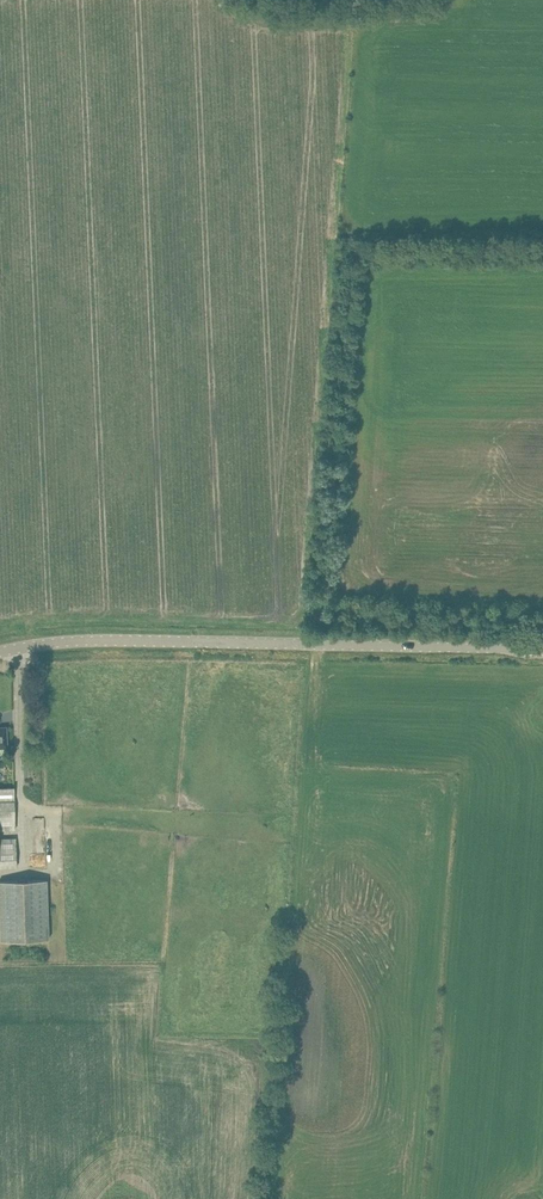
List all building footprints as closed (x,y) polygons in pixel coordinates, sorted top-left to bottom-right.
[(14,799),(14,787),(0,787),(0,828),(15,827),(14,799)] [(16,867),(15,838),(0,839),(0,867),(16,867)] [(46,880),(0,881),(0,940),(48,939),(46,880)]
